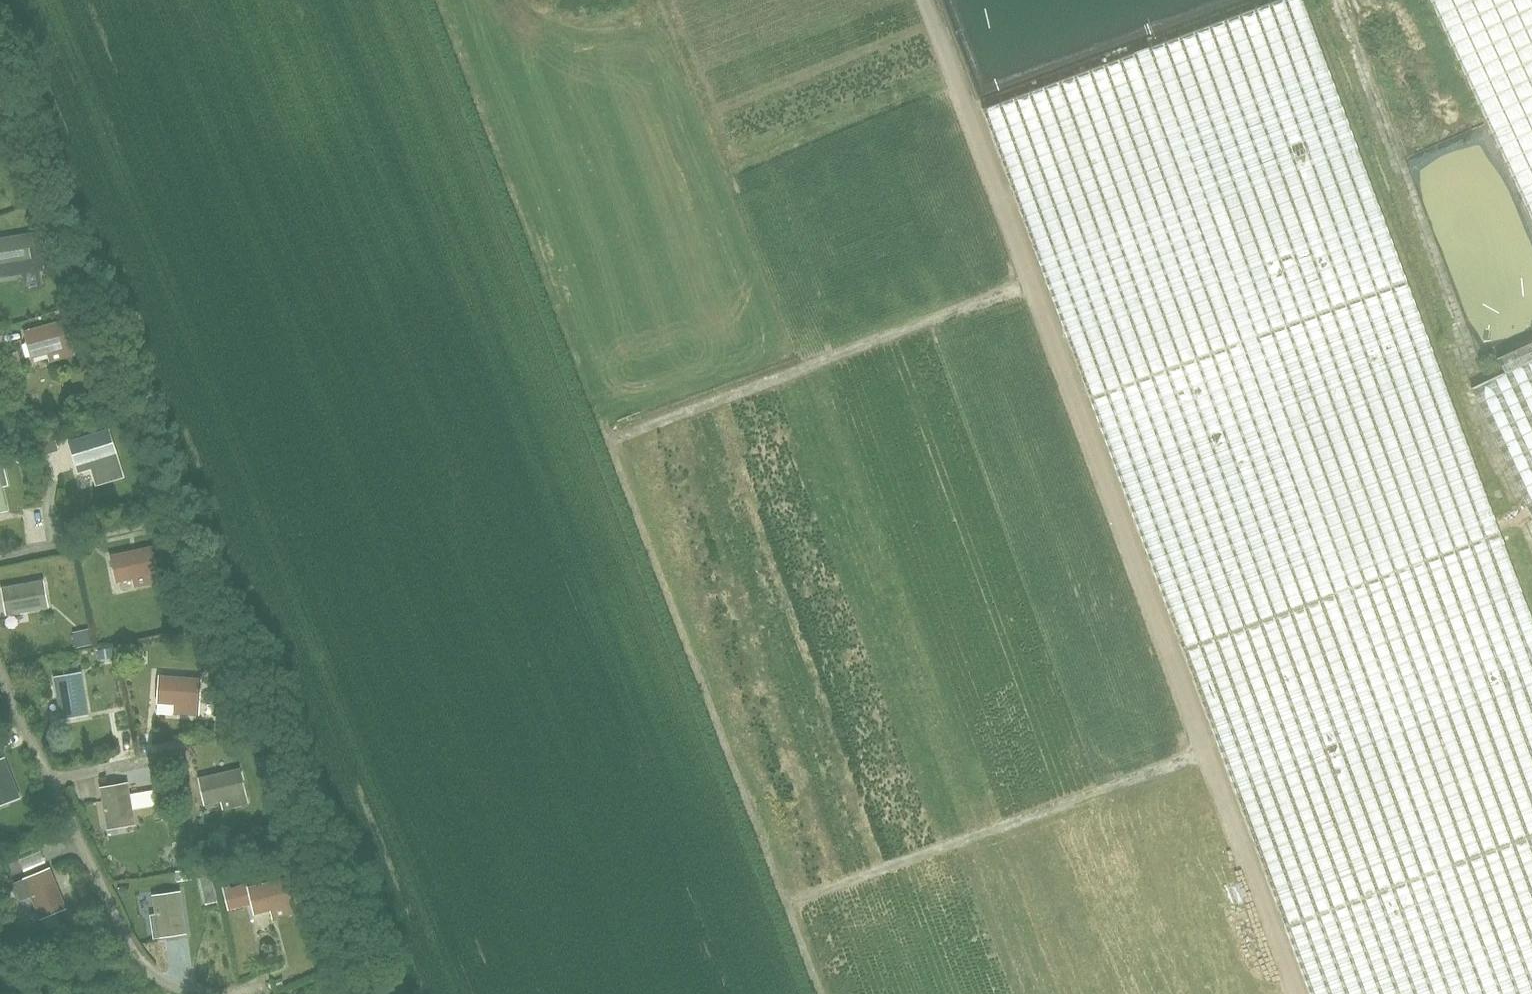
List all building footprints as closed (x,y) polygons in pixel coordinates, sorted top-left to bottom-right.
[(1483,491),(1302,0),(1277,0),(983,109),(1310,993),(1531,993),(1531,623),(1483,491)] [(1430,1),(1531,220),(1531,0),(1430,0),(1430,1)] [(0,240),(0,266),(6,265),(8,274),(28,271),(27,261),(29,261),(25,236),(0,240)] [(63,322),(25,333),(28,343),(33,342),(37,356),(48,353),(51,362),(71,356),(68,347),(70,347),(63,322)] [(1498,358),(1504,372),(1471,388),(1531,520),(1531,342),(1498,358)] [(71,443),(74,453),(79,451),(83,465),(90,463),(96,484),(123,476),(116,455),(109,430),(71,443)] [(150,548),(111,557),(114,567),(119,566),(122,581),(133,578),(135,587),(156,583),(154,574),(156,573),(150,548)] [(46,607),(42,582),(3,589),(5,604),(11,603),(12,613),(46,607)] [(87,714),(81,674),(56,679),(61,713),(71,711),(72,716),(87,714)] [(200,680),(160,677),(159,688),(164,688),(163,703),(175,704),(174,713),(195,715),(196,705),(198,705),(200,680)] [(4,759),(0,761),(0,798),(2,797),(4,802),(18,796),(4,759)] [(239,770),(200,779),(202,790),(207,789),(211,803),(222,800),(224,810),(245,805),(242,795),(245,795),(239,770)] [(133,824),(126,784),(102,789),(107,823),(117,821),(118,826),(133,824)] [(31,895),(39,912),(48,909),(50,913),(64,907),(49,870),(15,885),(21,899),(31,895)] [(204,902),(216,901),(215,874),(202,875),(204,902)] [(288,879),(249,888),(252,899),(257,898),(260,912),(272,909),(274,919),(294,914),(292,904),(294,904),(288,879)] [(155,937),(185,933),(179,893),(154,897),(157,916),(152,917),(155,937)]
